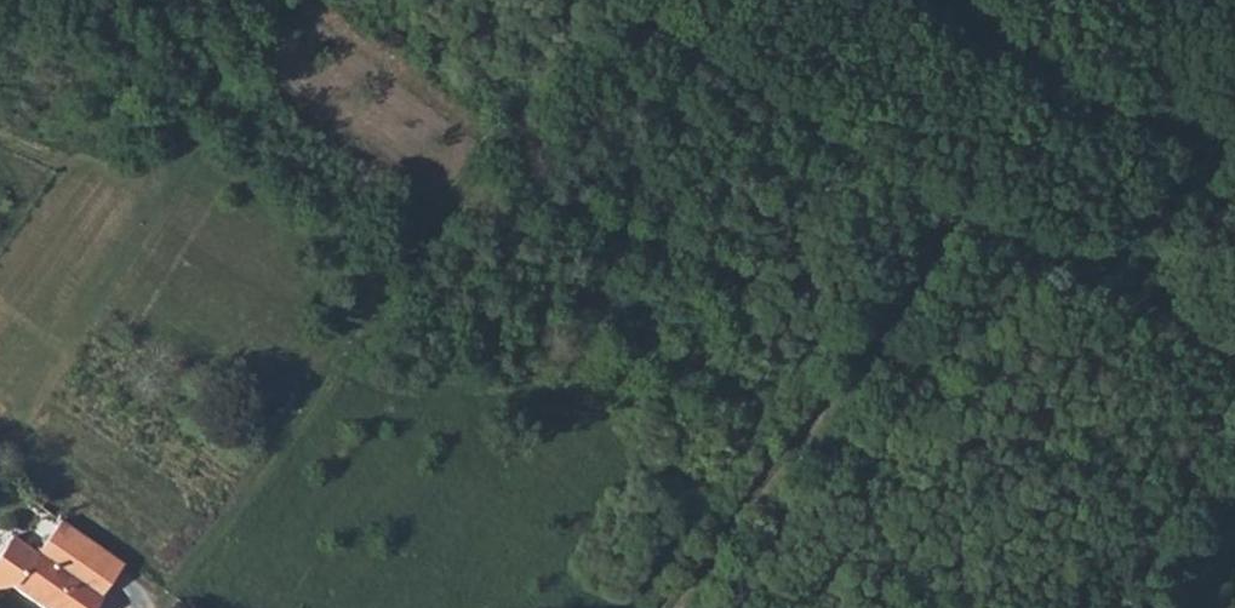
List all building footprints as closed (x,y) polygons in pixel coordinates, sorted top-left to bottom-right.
[(37,546),(9,527),(0,540),(0,579),(11,576),(57,607),(86,607),(122,558),(60,514),(37,546)] [(174,607),(182,599),(174,592),(166,603),(174,607)]
